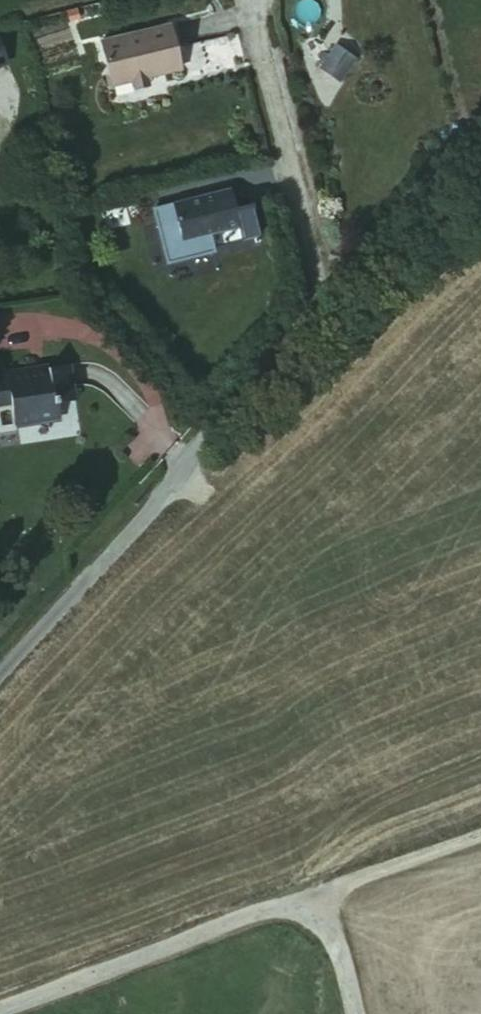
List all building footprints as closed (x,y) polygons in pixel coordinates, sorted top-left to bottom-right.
[(156,23),(84,40),(96,85),(117,80),(127,77),(168,68),(156,23)] [(20,24),(0,31),(0,56),(25,47),(20,24)] [(324,52),(310,74),(326,86),(342,63),(324,52)] [(231,240),(249,235),(239,201),(224,206),(218,187),(192,194),(193,196),(184,199),(183,196),(157,203),(158,205),(143,209),(157,262),(203,251),(199,234),(228,226),(231,240)] [(50,402),(49,396),(71,392),(67,364),(47,366),(45,364),(3,371),(2,373),(0,374),(0,430),(12,428),(12,424),(31,422),(33,420),(51,417),(50,402)] [(49,396),(50,402),(72,399),(71,392),(49,396)]
